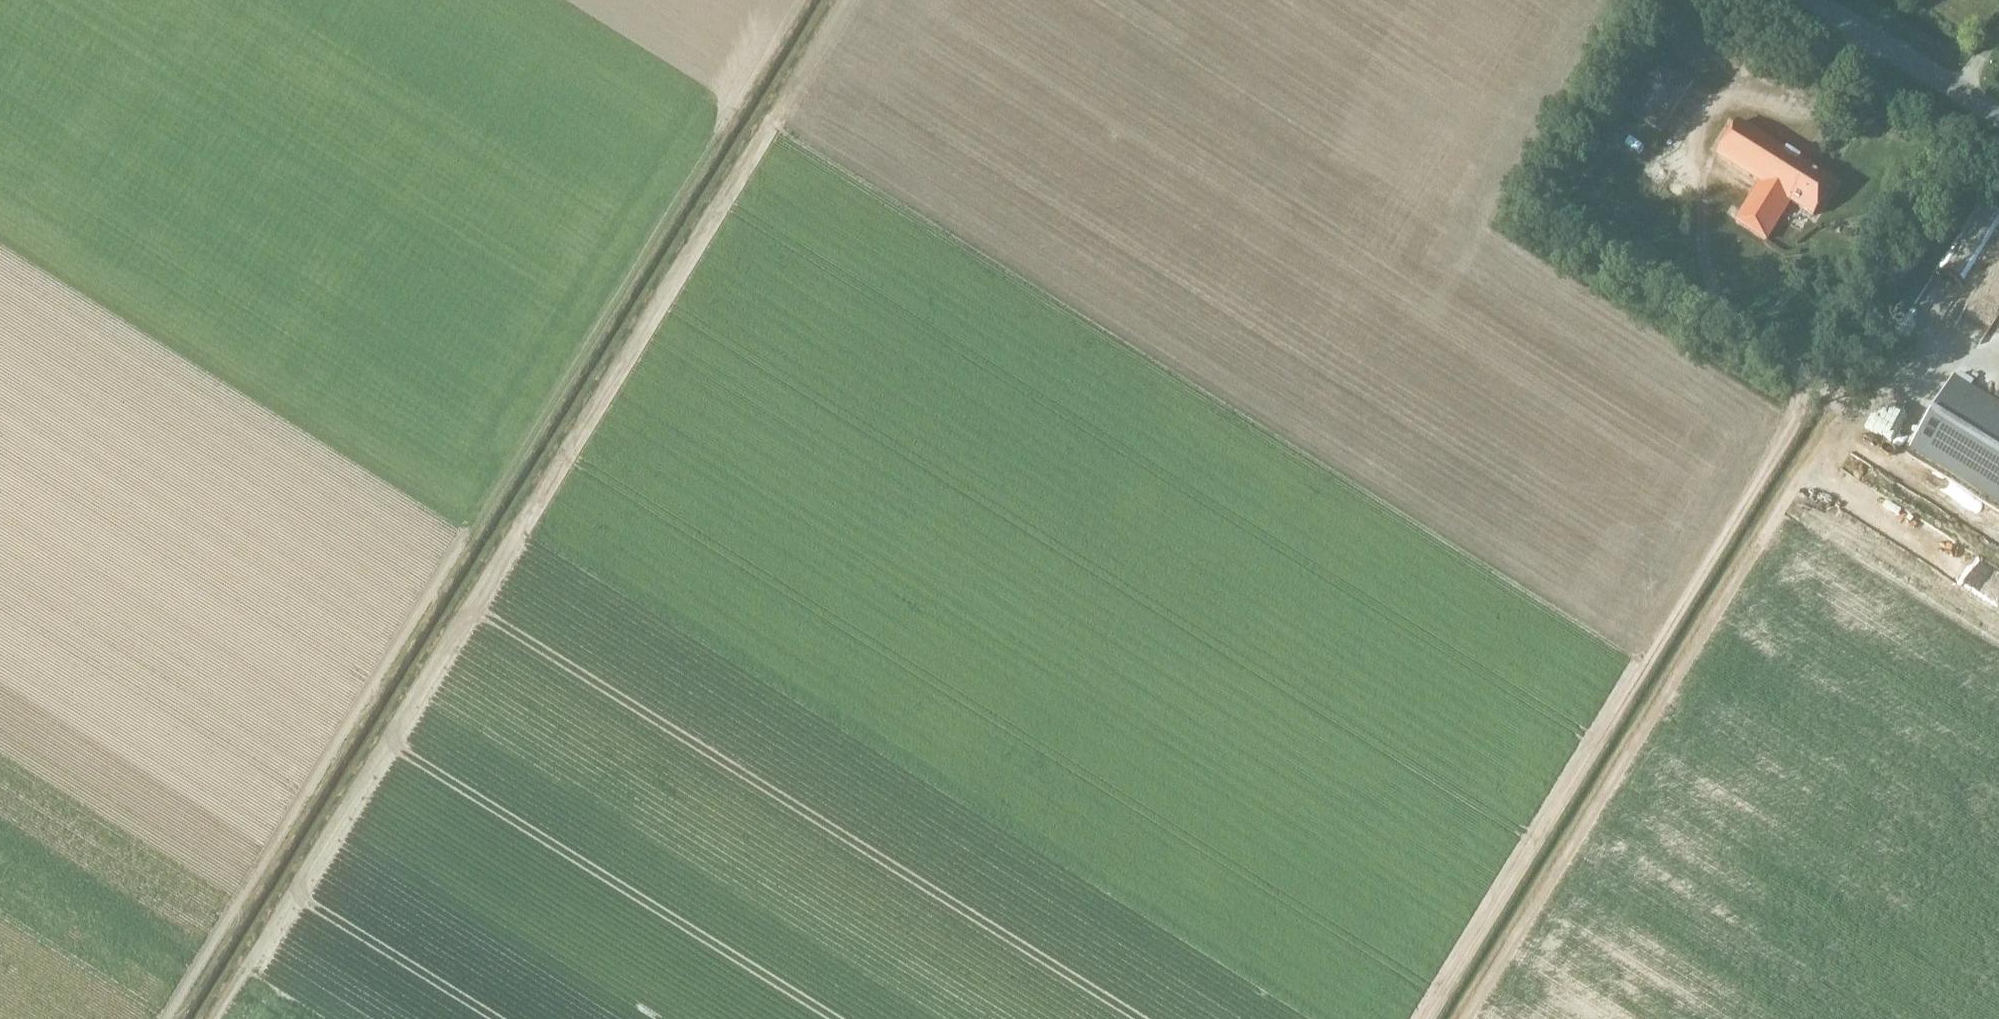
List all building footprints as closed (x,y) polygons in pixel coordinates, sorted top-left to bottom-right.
[(1814,214),(1835,180),(1739,121),(1718,155),(1761,181),(1737,220),(1768,239),(1792,200),(1814,214)] [(1912,447),(1998,501),(1998,405),(1954,378),(1912,447)] [(1906,550),(1921,525),(1877,499),(1862,524),(1906,550)] [(1919,562),(1939,575),(1950,558),(1930,545),(1919,562)]
